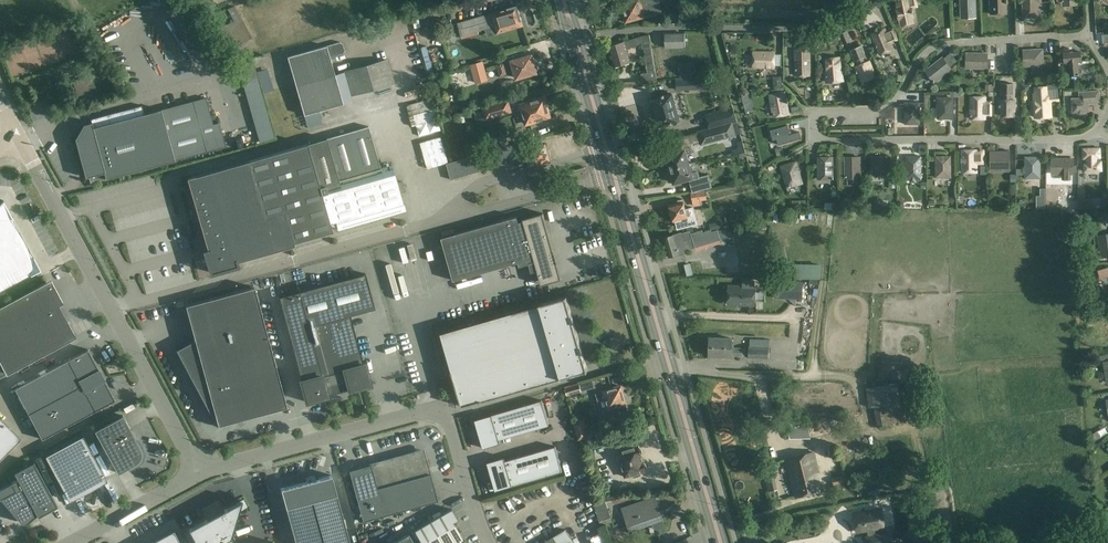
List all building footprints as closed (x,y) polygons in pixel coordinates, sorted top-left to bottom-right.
[(658,0),(635,0),(622,4),(627,20),(662,11),(659,2),(658,0)] [(911,7),(909,0),(896,0),(898,9),(897,9),(899,20),(900,20),(901,26),(913,23),(912,17),(913,17),(911,7)] [(961,17),(976,17),(975,0),(960,0),(961,17)] [(1005,0),(989,0),(989,14),(1006,13),(1005,0)] [(1038,17),(1037,2),(1022,2),(1023,17),(1038,17)] [(234,22),(219,29),(228,49),(252,38),(235,6),(228,10),(234,22)] [(492,12),(498,32),(523,25),(518,8),(514,6),(492,12)] [(498,32),(492,12),(457,23),(461,36),(490,27),(492,34),(498,32)] [(893,48),(890,42),(886,32),(885,29),(871,34),(879,54),(893,48)] [(686,32),(664,33),(665,49),(685,48),(686,32)] [(840,34),(844,44),(850,41),(846,32),(840,34)] [(644,44),(648,73),(642,73),(642,80),(656,79),(650,35),(642,36),(644,44)] [(642,45),(640,37),(608,45),(614,66),(631,62),(627,48),(642,45)] [(326,45),(287,56),(303,114),(342,103),(330,59),(334,60),(336,56),(344,54),(345,51),(343,44),(339,42),(326,46),(326,45)] [(861,45),(850,49),(855,60),(857,59),(859,64),(855,66),(859,77),(860,76),(862,82),(874,77),(872,72),(873,71),(869,61),(864,62),(862,57),(865,56),(861,45)] [(809,47),(794,47),(795,75),(810,75),(809,47)] [(1042,49),(1023,50),(1024,66),(1043,65),(1042,49)] [(667,51),(667,60),(686,59),(686,50),(667,51)] [(753,51),(752,66),(774,67),(774,52),(753,51)] [(1080,51),(1063,53),(1064,63),(1068,62),(1069,76),(1079,75),(1079,74),(1081,74),(1082,73),(1082,69),(1081,68),(1078,68),(1077,61),(1081,61),(1080,51)] [(966,52),(966,68),(987,68),(987,53),(966,52)] [(532,55),(509,61),(512,70),(515,69),(517,78),(536,72),(536,70),(537,68),(537,65),(534,65),(532,55)] [(951,68),(950,67),(944,59),(942,57),(925,71),(933,82),(951,68)] [(827,71),(825,71),(826,82),(842,81),(842,70),(840,70),(839,58),(826,59),(827,71)] [(387,59),(344,72),(351,95),(394,82),(387,59)] [(631,61),(633,69),(641,68),(640,59),(631,61)] [(488,80),(483,61),(471,65),(476,84),(488,80)] [(189,66),(192,77),(203,74),(200,63),(189,66)] [(504,63),(497,65),(500,76),(508,74),(504,63)] [(782,77),(782,63),(777,63),(777,69),(753,69),(753,77),(782,77)] [(685,80),(685,74),(692,74),(692,71),(681,71),(681,80),(685,80)] [(697,80),(695,80),(677,81),(676,81),(677,91),(697,90),(697,89),(707,89),(707,76),(697,77),(697,80)] [(999,99),(999,111),(1001,111),(1001,117),(1013,117),(1013,111),(1014,111),(1014,100),(1010,100),(1010,94),(1012,94),(1013,83),(1002,83),(1001,94),(1004,94),(1004,99),(999,99)] [(1051,116),(1050,101),(1049,89),(1047,89),(1047,87),(1034,88),(1035,94),(1033,94),(1034,117),(1051,116)] [(1079,98),(1071,98),(1072,112),(1078,112),(1078,114),(1080,116),(1083,115),(1085,113),(1084,111),(1088,111),(1087,103),(1100,102),(1099,90),(1079,92),(1079,98)] [(656,113),(676,107),(672,93),(670,93),(669,92),(665,93),(664,94),(664,95),(652,98),(653,100),(651,100),(651,102),(651,105),(653,106),(654,106),(656,113)] [(784,92),(769,95),(773,116),(788,113),(784,92)] [(218,94),(205,98),(213,129),(226,126),(218,94)] [(953,97),(937,97),(937,119),(953,119),(953,97)] [(985,119),(985,116),(985,102),(985,97),(970,97),(970,118),(985,119)] [(527,124),(532,122),(550,117),(544,98),(526,103),(521,105),(527,124)] [(510,101),(484,108),(484,109),(487,120),(514,113),(510,101)] [(919,102),(904,102),(904,124),(920,124),(919,102)] [(456,112),(453,105),(438,109),(441,116),(456,112)] [(676,107),(656,113),(658,118),(656,119),(655,121),(656,124),(658,125),(659,125),(660,126),(672,123),(672,124),(674,125),(677,124),(679,122),(678,121),(680,121),(676,107)] [(733,107),(705,115),(709,128),(725,124),(732,122),(735,121),(737,121),(733,107)] [(408,115),(412,129),(437,122),(433,108),(408,115)] [(79,139),(89,176),(104,172),(106,179),(174,160),(160,109),(93,127),(92,125),(85,127),(83,126),(77,138),(79,139)] [(744,111),(746,119),(752,118),(750,110),(744,111)] [(708,129),(697,132),(698,134),(700,141),(701,142),(701,144),(735,135),(732,122),(725,124),(709,128),(708,129)] [(790,132),(788,125),(771,130),(774,140),(777,139),(779,144),(801,139),(799,132),(789,135),(788,132),(790,132)] [(405,209),(400,193),(405,192),(403,181),(397,183),(392,165),(380,168),(368,127),(325,139),(247,161),(195,176),(195,175),(187,178),(191,193),(209,251),(205,252),(208,260),(211,272),(237,265),(236,261),(278,249),(294,245),(294,242),(332,232),(331,228),(330,223),(335,221),(337,228),(338,230),(405,211),(405,209)] [(698,134),(687,137),(689,144),(690,144),(700,141),(698,134)] [(507,135),(499,137),(502,147),(509,145),(507,135)] [(677,152),(666,155),(668,161),(666,163),(668,169),(688,164),(686,154),(693,153),(690,144),(689,144),(687,137),(674,140),(677,152)] [(220,141),(225,157),(234,154),(228,138),(220,141)] [(518,160),(516,151),(514,145),(447,164),(451,180),(518,160)] [(784,154),(782,147),(776,149),(777,156),(784,154)] [(1101,148),(1082,148),(1083,158),(1086,158),(1086,164),(1083,164),(1084,172),(1103,171),(1102,161),(1098,161),(1098,158),(1101,158),(1101,148)] [(976,150),(961,150),(961,172),(965,172),(965,177),(974,176),(974,172),(976,172),(976,163),(984,163),(983,151),(976,151),(976,150)] [(1009,151),(990,151),(990,170),(1009,170),(1009,151)] [(860,156),(844,157),(844,178),(860,178),(860,156)] [(890,156),(871,156),(871,176),(890,175),(890,156)] [(921,156),(906,156),(906,179),(910,179),(910,183),(916,183),(916,179),(921,179),(921,156)] [(950,156),(935,156),(935,177),(950,177),(950,156)] [(1040,156),(1024,156),(1024,178),(1040,178),(1040,156)] [(832,157),(817,157),(817,178),(832,178),(832,157)] [(1073,158),(1051,158),(1051,174),(1063,174),(1063,179),(1071,179),(1071,174),(1073,174),(1073,158)] [(795,162),(781,166),(787,187),(801,182),(795,162)] [(688,164),(668,169),(670,176),(672,177),(674,183),(686,180),(686,181),(690,181),(693,192),(712,187),(709,175),(699,178),(698,171),(691,173),(688,164)] [(706,191),(691,193),(693,207),(701,206),(700,201),(707,200),(706,191)] [(670,205),(669,206),(674,222),(675,222),(677,229),(698,223),(694,208),(687,209),(684,200),(684,201),(683,199),(678,200),(678,202),(670,204),(670,205)] [(19,232),(3,202),(0,205),(0,231),(7,238),(19,232)] [(533,271),(537,269),(542,285),(562,279),(549,234),(543,213),(523,219),(524,221),(519,222),(518,217),(442,238),(454,281),(519,262),(520,266),(531,263),(533,271)] [(814,223),(815,234),(828,233),(827,222),(814,223)] [(691,233),(695,248),(719,241),(721,240),(722,240),(733,237),(731,231),(718,230),(711,232),(711,230),(702,233),(702,230),(691,233)] [(26,244),(19,232),(7,238),(0,242),(0,251),(5,255),(26,244)] [(687,251),(682,235),(682,233),(681,232),(663,238),(669,256),(687,251)] [(1098,235),(1101,258),(1107,257),(1107,233),(1098,235)] [(0,258),(0,271),(2,273),(32,257),(26,244),(5,255),(0,258)] [(39,270),(32,257),(2,273),(0,274),(0,291),(39,270)] [(786,264),(785,278),(819,279),(820,265),(786,264)] [(1098,270),(1100,278),(1107,276),(1107,267),(1098,270)] [(322,375),(327,395),(348,389),(349,390),(370,385),(365,363),(363,363),(350,315),(375,308),(365,274),(299,292),(321,375),(322,375)] [(75,336),(58,305),(59,305),(63,303),(51,279),(46,282),(0,306),(0,362),(6,374),(76,337),(76,336),(75,336)] [(755,282),(751,282),(743,281),(743,286),(729,286),(728,304),(754,305),(755,287),(755,282)] [(789,290),(789,281),(775,281),(775,289),(789,290)] [(254,287),(186,306),(195,340),(176,350),(218,427),(241,414),(241,411),(265,405),(267,412),(287,407),(254,287)] [(299,292),(281,297),(303,379),(300,380),(306,402),(328,396),(327,395),(322,375),(321,375),(299,292)] [(462,406),(462,407),(463,407),(463,406),(481,401),(482,401),(540,384),(561,378),(561,379),(562,378),(587,371),(588,371),(588,369),(588,370),(582,352),(583,352),(581,347),(574,321),(572,316),(567,298),(567,297),(566,297),(541,305),(541,304),(540,305),(539,305),(441,333),(452,372),(452,373),(462,406)] [(1101,298),(1097,305),(1101,307),(1106,301),(1101,298)] [(1105,318),(1106,325),(1096,326),(1099,344),(1107,342),(1107,338),(1107,317),(1105,318)] [(709,338),(709,356),(731,357),(731,356),(745,356),(746,348),(731,348),(732,339),(709,338)] [(769,347),(748,346),(748,358),(769,359),(769,347)] [(68,360),(15,389),(42,439),(95,411),(115,401),(103,378),(103,380),(98,371),(99,371),(99,372),(100,372),(88,349),(68,360)] [(899,383),(866,388),(869,408),(874,407),(877,426),(904,422),(899,383)] [(580,385),(565,390),(567,397),(582,393),(580,385)] [(626,403),(621,386),(604,391),(596,393),(601,410),(609,407),(609,408),(610,408),(612,415),(626,411),(624,404),(626,403)] [(542,400),(475,420),(484,448),(501,443),(500,440),(549,425),(542,400)] [(123,414),(95,430),(118,472),(136,462),(140,458),(142,453),(141,447),(123,414)] [(22,439),(0,417),(0,460),(22,439)] [(631,425),(629,419),(612,424),(613,430),(631,425)] [(833,434),(830,420),(830,419),(807,425),(810,439),(833,434)] [(589,437),(584,420),(573,422),(578,440),(589,437)] [(788,429),(790,437),(790,439),(810,439),(807,425),(788,429)] [(1102,440),(1100,434),(1092,437),(1095,443),(1102,440)] [(83,435),(45,456),(70,501),(107,481),(83,435)] [(505,457),(488,462),(496,491),(563,471),(556,446),(506,461),(505,457)] [(639,446),(618,452),(626,477),(646,471),(646,470),(648,469),(646,464),(644,462),(642,455),(643,453),(642,449),(639,447),(639,446)] [(370,465),(349,470),(363,521),(437,498),(430,474),(431,474),(430,473),(429,473),(428,468),(429,468),(429,467),(427,467),(423,450),(377,463),(377,461),(376,461),(376,463),(371,464),(371,463),(370,463),(370,465)] [(814,452),(786,459),(795,496),(823,489),(814,452)] [(2,498),(21,521),(22,522),(23,522),(24,522),(25,522),(26,522),(28,521),(36,514),(38,517),(58,506),(34,462),(14,473),(18,479),(0,489),(0,499),(2,498)] [(773,474),(764,476),(767,490),(776,487),(773,474)] [(281,489),(296,542),(350,542),(332,475),(307,483),(307,482),(281,489)] [(834,487),(844,484),(842,477),(832,479),(834,487)] [(121,494),(126,492),(129,501),(140,497),(135,483),(120,489),(121,494)] [(880,489),(867,491),(869,498),(881,495),(880,489)] [(655,497),(623,508),(631,531),(663,519),(655,497)] [(231,538),(242,500),(189,529),(196,542),(234,542),(231,538)] [(606,502),(594,505),(595,510),(596,510),(602,527),(613,522),(608,507),(607,507),(606,502)] [(453,522),(457,520),(451,510),(414,531),(421,542),(465,542),(453,522)] [(877,535),(875,535),(873,529),(885,527),(882,513),(874,515),(873,510),(863,512),(864,516),(854,518),(857,532),(867,530),(868,536),(865,537),(866,542),(878,542),(877,535)] [(566,530),(543,542),(574,542),(566,530)] [(597,535),(591,537),(593,542),(607,542),(603,533),(597,535)] [(409,534),(393,542),(414,542),(409,534)]
